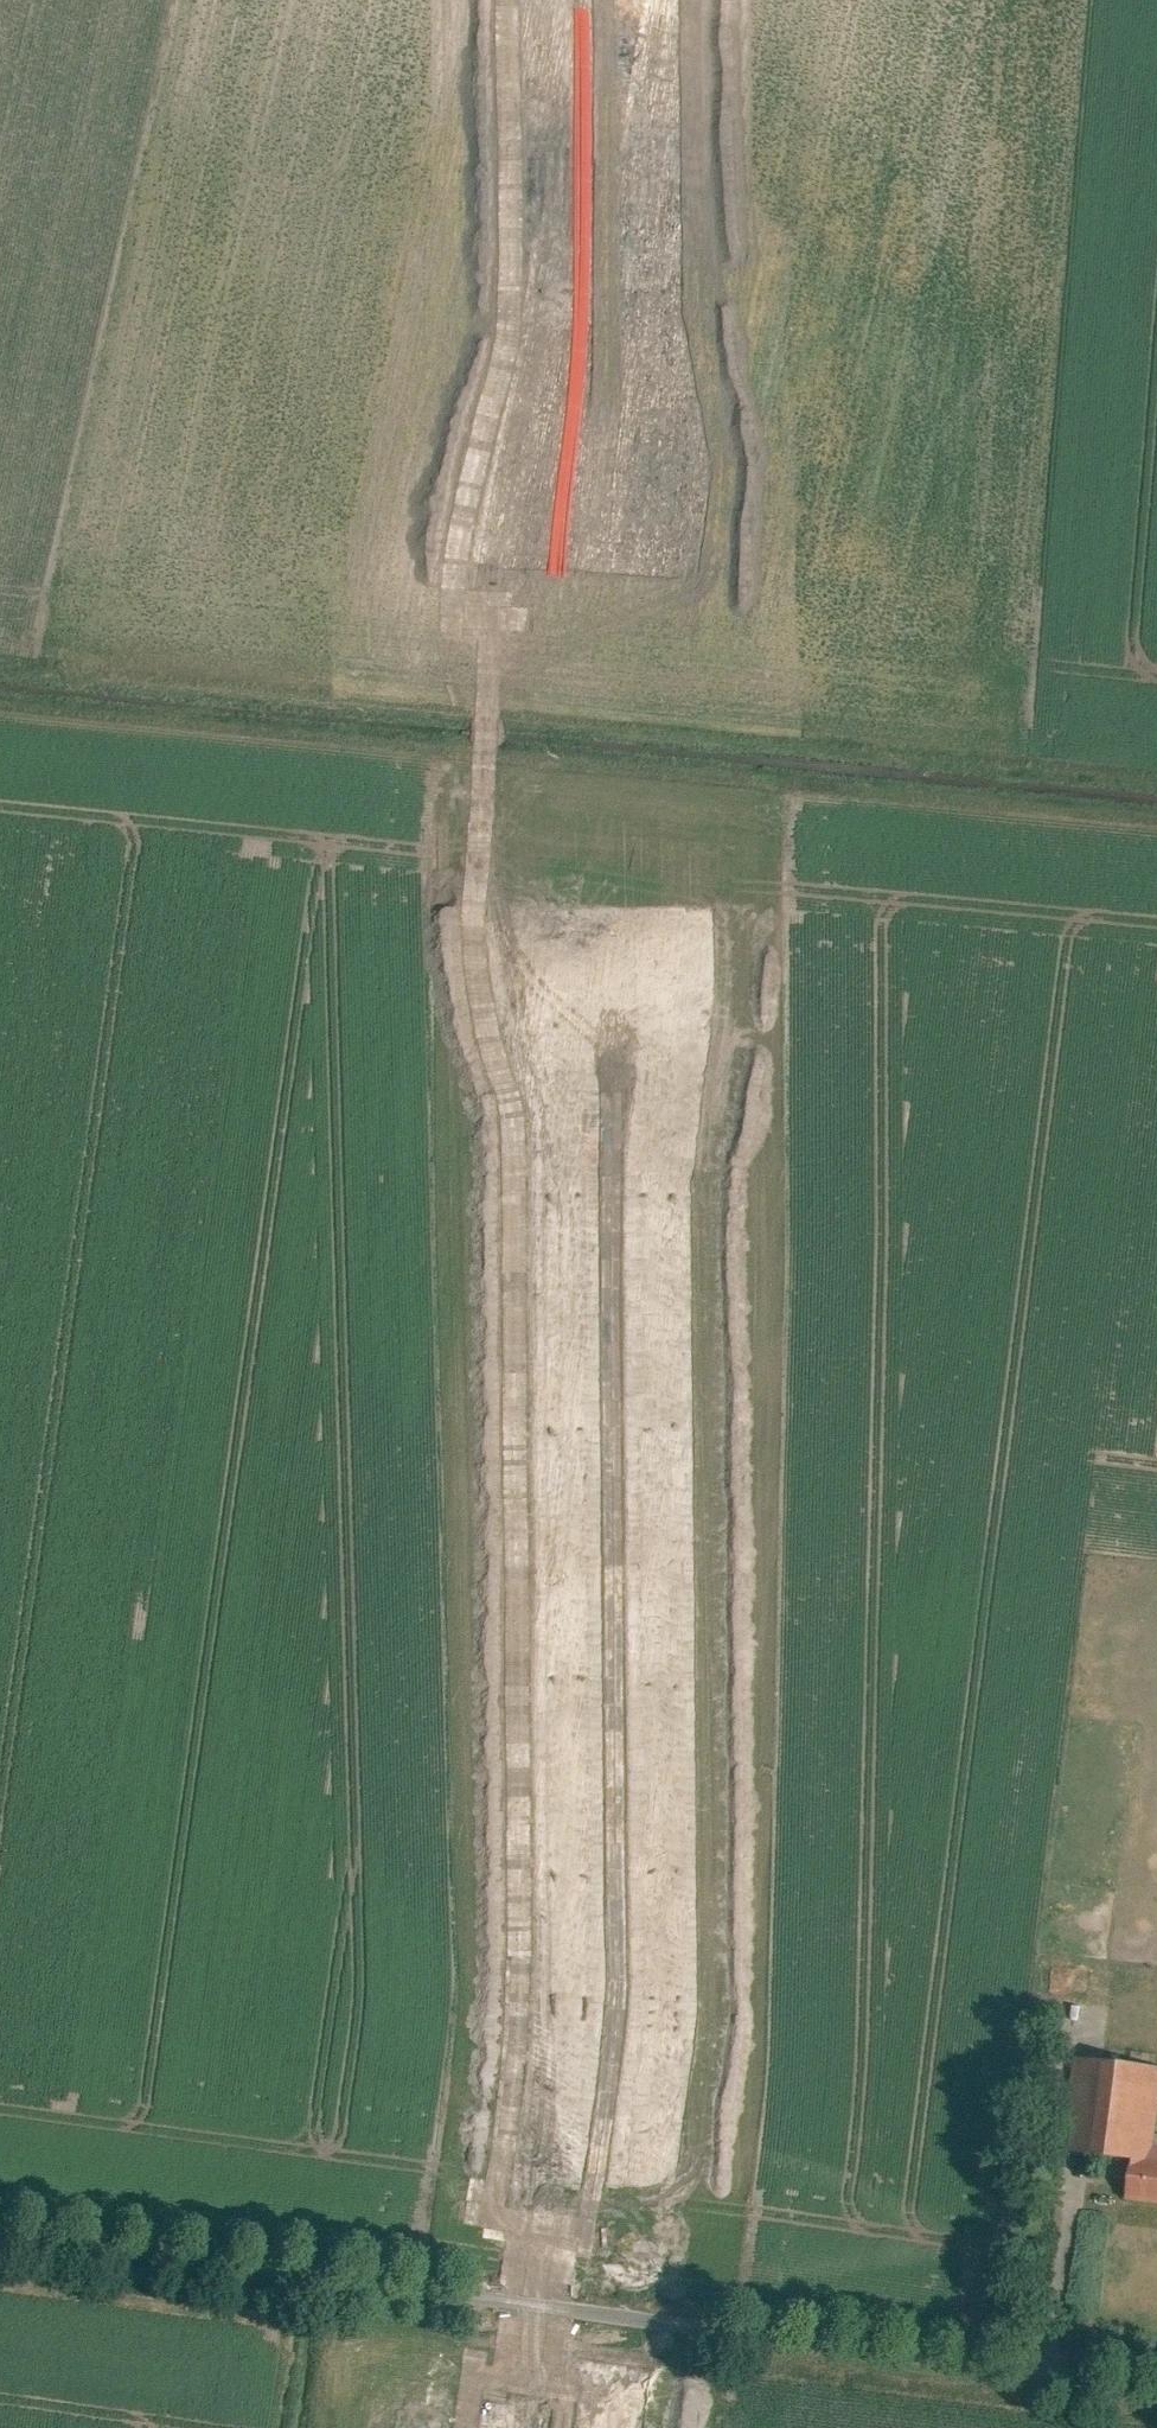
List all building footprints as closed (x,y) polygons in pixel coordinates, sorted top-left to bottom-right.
[(1051,2041),(1040,2140),(1115,2148),(1110,2193),(1156,2198),(1156,2191),(1156,2135),(1136,2133),(1144,2055),(1122,2052),(1124,2034),(1095,2031),(1093,2046),(1051,2041)]
